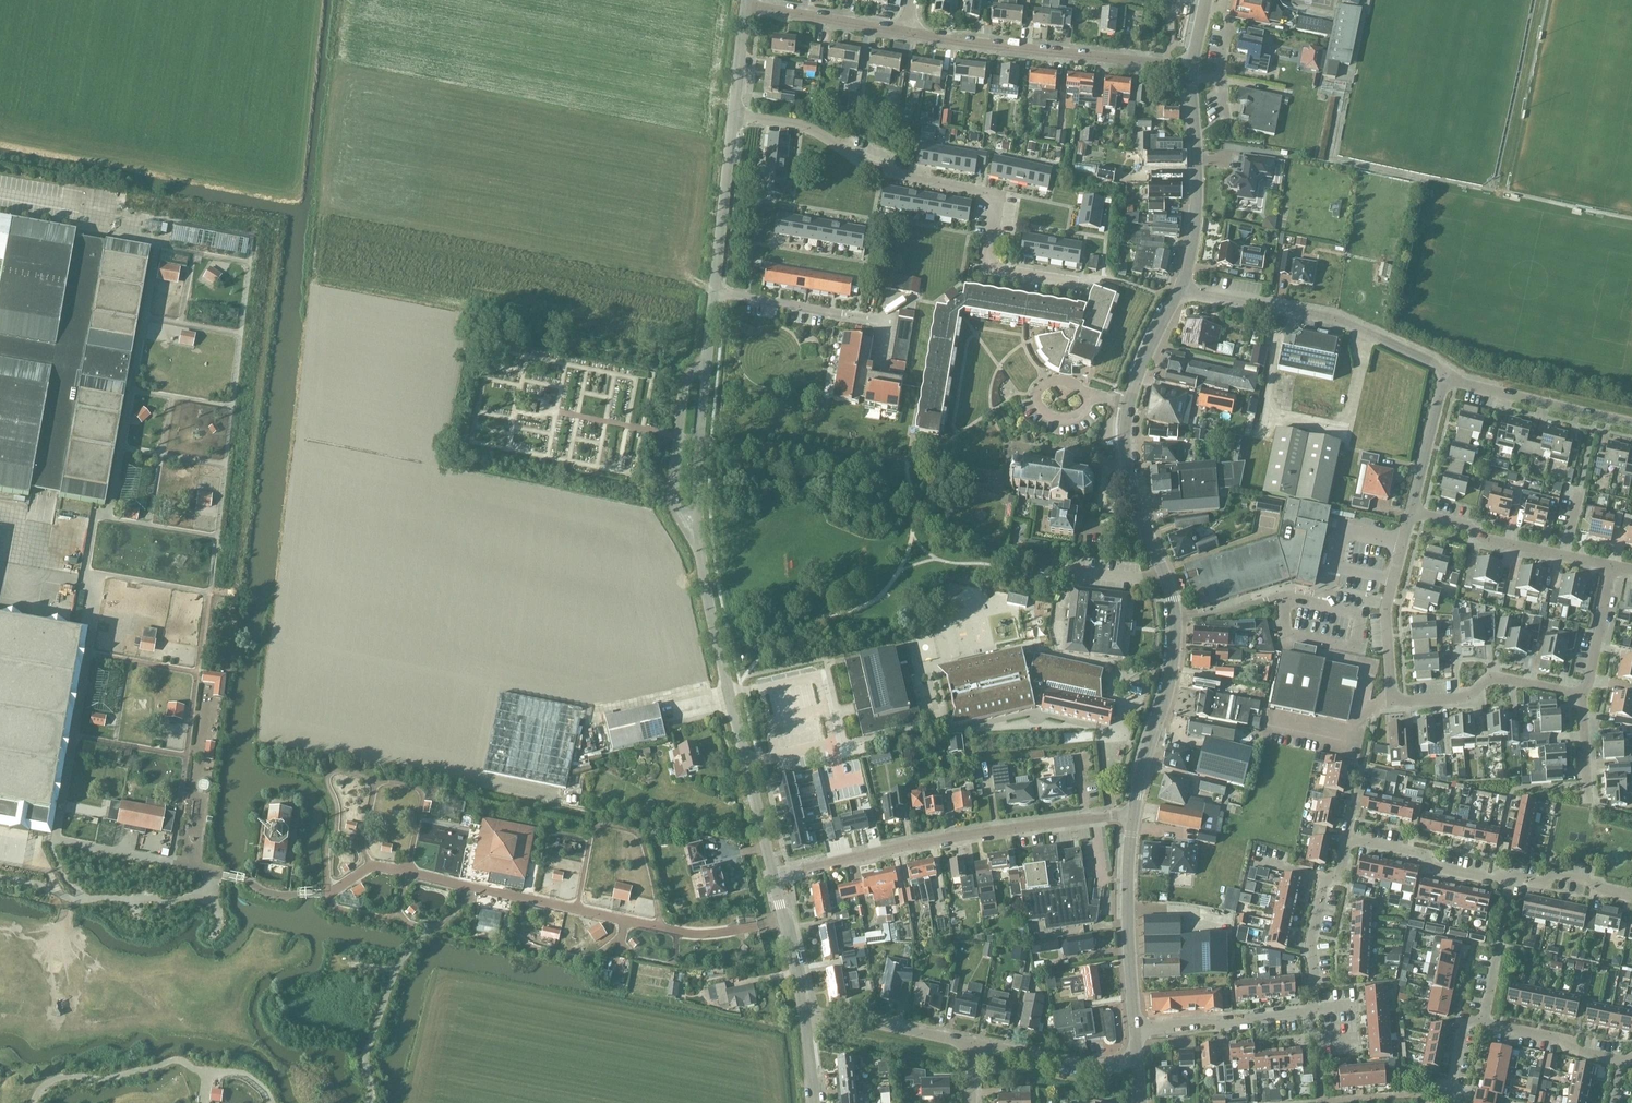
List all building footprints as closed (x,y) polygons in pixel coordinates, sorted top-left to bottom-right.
[(934,13),(949,16),(950,8),(957,9),(958,0),(936,0),(934,13)] [(963,18),(978,19),(979,11),(986,12),(988,0),(965,0),(963,18)] [(1009,0),(1001,0),(1000,8),(992,7),(990,21),(1006,23),(1009,0)] [(1006,23),(1021,24),(1022,10),(1016,9),(1017,0),(1009,0),(1006,23)] [(1050,0),(1042,0),(1041,12),(1034,12),(1032,25),(1047,27),(1050,0)] [(1047,27),(1055,28),(1055,30),(1060,31),(1061,28),(1062,29),(1062,27),(1069,27),(1071,11),(1065,10),(1065,9),(1058,8),(1058,0),(1050,0),(1047,27)] [(1232,7),(1231,14),(1232,14),(1232,17),(1236,18),(1268,24),(1273,2),(1273,0),(1234,0),(1232,7)] [(1114,28),(1123,29),(1125,8),(1108,7),(1108,12),(1102,11),(1099,33),(1114,34),(1114,28)] [(1330,23),(1298,17),(1296,30),(1327,36),(1330,23)] [(1266,74),(1270,58),(1259,56),(1262,42),(1262,41),(1264,33),(1249,30),(1247,38),(1241,37),(1238,52),(1252,55),(1252,60),(1247,59),(1245,69),(1266,74)] [(799,56),(800,48),(794,48),(795,40),(774,38),(772,53),(799,56)] [(823,49),(820,49),(820,46),(811,45),(809,60),(819,61),(822,61),(823,49)] [(842,63),(844,49),(829,46),(827,60),(842,63)] [(1319,72),(1323,49),(1309,46),(1308,50),(1303,49),(1300,64),(1305,65),(1304,69),(1319,72)] [(860,51),(844,49),(842,63),(857,65),(860,51)] [(881,84),(886,56),(870,53),(868,67),(877,68),(874,82),(881,84)] [(901,59),(886,56),(881,84),(889,85),(892,71),(899,72),(901,59)] [(922,91),(927,63),(912,60),(909,74),(918,76),(915,89),(922,91)] [(1324,61),(1321,76),(1335,79),(1338,64),(1324,61)] [(766,62),(765,78),(794,81),(794,72),(780,71),(781,64),(766,62)] [(817,64),(804,62),(803,72),(816,73),(817,64)] [(942,66),(927,63),(922,91),(930,92),(932,83),(926,82),(927,77),(940,79),(942,66)] [(967,93),(970,65),(954,64),(953,77),(961,78),(959,93),(967,93)] [(985,67),(970,65),(967,93),(974,94),(976,80),(984,80),(985,67)] [(849,68),(834,66),(833,76),(848,78),(849,68)] [(1002,69),(1001,78),(990,77),(988,94),(1017,97),(1018,89),(1016,88),(1017,70),(1002,69)] [(1039,108),(1043,73),(1029,71),(1027,90),(1034,91),(1032,107),(1039,108)] [(1056,75),(1043,73),(1039,108),(1045,109),(1046,101),(1056,102),(1057,92),(1054,92),(1054,88),(1056,75)] [(1077,104),(1080,77),(1067,76),(1065,89),(1065,95),(1073,96),(1072,104),(1077,104)] [(1093,79),(1080,77),(1077,104),(1083,105),(1084,97),(1091,97),(1092,92),(1093,79)] [(793,88),(794,81),(765,78),(763,93),(767,93),(766,100),(780,102),(782,93),(778,93),(778,86),(793,88)] [(1114,111),(1117,81),(1104,80),(1103,93),(1103,100),(1097,100),(1095,115),(1102,116),(1103,109),(1114,111)] [(1130,83),(1117,81),(1114,111),(1115,111),(1116,109),(1121,110),(1122,101),(1128,101),(1130,83)] [(1147,88),(1137,87),(1135,105),(1145,106),(1147,88)] [(1243,107),(1242,115),(1242,116),(1242,117),(1242,118),(1243,119),(1245,119),(1248,120),(1246,131),(1274,136),(1282,98),(1239,89),(1236,102),(1241,103),(1243,107)] [(795,95),(782,93),(780,102),(793,104),(795,95)] [(1179,120),(1179,109),(1163,109),(1163,106),(1157,106),(1156,120),(1179,120)] [(952,113),(944,112),(942,124),(950,125),(952,113)] [(998,116),(986,115),(984,133),(996,134),(998,116)] [(1151,120),(1138,120),(1138,128),(1151,128),(1151,120)] [(1056,129),(1044,128),(1043,139),(1055,140),(1056,129)] [(1094,130),(1085,129),(1083,143),(1092,144),(1094,130)] [(1065,132),(1057,131),(1055,144),(1064,145),(1065,132)] [(769,135),(767,150),(788,152),(790,138),(769,135)] [(1157,152),(1156,141),(1157,141),(1157,136),(1149,136),(1149,135),(1137,135),(1137,153),(1157,153),(1157,152)] [(1181,140),(1157,141),(1156,141),(1157,152),(1181,152),(1181,140)] [(1087,145),(1076,143),(1075,155),(1085,156),(1087,145)] [(931,167),(934,147),(919,145),(916,165),(931,167)] [(945,169),(948,150),(934,147),(931,167),(945,169)] [(786,167),(788,152),(767,150),(766,165),(786,167)] [(960,172),(963,152),(948,150),(945,169),(960,172)] [(977,154),(963,152),(960,172),(975,174),(976,164),(985,166),(987,154),(977,153),(977,154)] [(1181,166),(1181,154),(1146,154),(1146,166),(1181,166)] [(1258,158),(1245,157),(1244,157),(1244,158),(1242,172),(1238,171),(1237,177),(1235,176),(1235,178),(1232,178),(1228,181),(1228,185),(1231,189),(1233,190),(1233,191),(1237,192),(1237,194),(1238,194),(1236,208),(1237,208),(1238,197),(1250,199),(1251,198),(1252,198),(1252,197),(1253,189),(1255,189),(1257,180),(1262,176),(1271,177),(1272,169),(1273,169),(1274,161),(1285,162),(1285,161),(1258,158)] [(1004,180),(1008,161),(994,158),(990,177),(1004,180)] [(1019,184),(1023,164),(1008,161),(1004,180),(1019,184)] [(1033,187),(1037,167),(1023,164),(1019,184),(1033,187)] [(784,182),(786,167),(766,165),(764,179),(784,182)] [(1052,170),(1037,167),(1033,187),(1048,190),(1052,170)] [(1116,170),(1099,167),(1096,178),(1114,182),(1116,170)] [(1151,182),(1181,182),(1181,173),(1151,173),(1151,182)] [(783,196),(784,182),(764,179),(762,194),(783,196)] [(1181,199),(1181,184),(1148,184),(1148,199),(1148,212),(1163,212),(1163,199),(1181,199)] [(895,210),(898,190),(883,188),(880,208),(895,210)] [(909,212),(913,193),(898,190),(895,210),(909,212)] [(924,215),(927,195),(913,193),(909,212),(924,215)] [(939,217),(942,197),(927,195),(924,215),(939,217)] [(953,220),(956,200),(942,197),(939,217),(953,220)] [(1083,197),(1080,211),(1101,215),(1103,200),(1083,197)] [(971,202),(956,200),(953,220),(968,222),(971,202)] [(1098,230),(1101,215),(1080,211),(1078,226),(1098,230)] [(789,237),(792,217),(777,215),(774,235),(789,237)] [(1148,215),(1148,224),(1157,224),(1165,224),(1165,225),(1180,226),(1180,216),(1155,215),(1148,215)] [(803,240),(807,220),(792,217),(789,237),(803,240)] [(1277,218),(1269,217),(1262,222),(1261,229),(1275,231),(1277,218)] [(74,239),(75,232),(0,219),(0,493),(28,498),(30,491),(59,496),(59,498),(104,506),(149,250),(104,242),(104,244),(97,243),(74,239)] [(818,242),(821,222),(807,220),(803,240),(818,242)] [(833,244),(836,225),(821,222),(818,242),(833,244)] [(847,247),(851,227),(836,225),(833,244),(847,247)] [(1140,238),(1139,248),(1162,250),(1163,241),(1164,237),(1178,238),(1179,228),(1150,226),(1150,228),(1144,227),(1143,239),(1140,238)] [(865,229),(851,227),(847,247),(862,249),(865,229)] [(1034,258),(1037,237),(1023,235),(1019,255),(1034,258)] [(1049,260),(1052,240),(1037,237),(1034,258),(1049,260)] [(1307,239),(1297,238),(1295,246),(1305,248),(1307,239)] [(1063,262),(1067,242),(1052,240),(1049,260),(1063,262)] [(1081,245),(1067,242),(1063,262),(1078,265),(1081,245)] [(1235,248),(1221,245),(1217,264),(1232,267),(1239,268),(1239,266),(1261,270),(1264,253),(1243,249),(1242,250),(1235,248)] [(1136,248),(1131,272),(1141,274),(1142,269),(1167,275),(1172,255),(1156,251),(1156,250),(1136,248)] [(1291,261),(1292,255),(1283,253),(1279,274),(1288,276),(1288,275),(1292,275),(1291,282),(1290,282),(1290,283),(1312,287),(1312,286),(1311,286),(1315,264),(1294,261),(1294,262),(1291,261)] [(1095,271),(1097,259),(1089,258),(1087,270),(1095,271)] [(1382,275),(1395,277),(1397,263),(1384,261),(1382,275)] [(160,265),(158,281),(177,284),(180,268),(160,265)] [(778,285),(780,269),(766,266),(763,283),(778,285)] [(222,275),(209,267),(202,279),(215,286),(222,275)] [(792,288),(795,271),(780,269),(778,285),(792,288)] [(806,290),(809,274),(795,271),(792,288),(806,290)] [(820,292),(823,276),(809,274),(806,290),(820,292)] [(889,290),(892,275),(885,274),(883,289),(889,290)] [(889,290),(896,291),(898,276),(892,275),(889,290)] [(835,295),(838,278),(823,276),(820,292),(835,295)] [(896,291),(903,292),(905,277),(898,276),(896,291)] [(921,280),(905,277),(903,292),(918,295),(921,280)] [(852,281),(838,278),(835,295),(849,297),(852,281)] [(844,334),(832,400),(858,404),(859,400),(865,401),(864,406),(898,412),(902,387),(922,390),(921,393),(920,397),(920,403),(918,408),(917,412),(917,417),(916,423),(915,427),(915,432),(915,433),(938,437),(959,317),(961,315),(964,313),(1023,323),(1045,327),(1045,330),(1045,333),(1045,336),(1037,338),(1039,344),(1041,350),(1039,351),(1043,357),(1047,362),(1046,364),(1052,368),(1059,371),(1071,366),(1071,368),(1076,367),(1081,366),(1086,364),(1090,362),(1091,361),(1093,359),(1095,357),(1097,354),(1095,353),(1116,297),(1094,289),(1093,289),(1091,293),(1089,298),(1088,303),(1086,309),(1085,309),(1083,308),(1080,307),(1077,307),(1076,308),(1072,307),(1071,307),(1067,306),(1063,305),(1058,305),(1052,303),(1050,303),(1048,302),(1043,302),(1038,301),(1034,300),(1028,300),(1022,298),(1018,297),(1013,297),(1008,296),(1004,295),(998,295),(993,293),(989,292),(983,292),(978,291),(974,290),(968,290),(964,289),(964,290),(962,299),(960,299),(958,300),(953,294),(948,297),(944,300),(949,307),(946,309),(946,311),(936,309),(936,310),(935,314),(933,319),(933,323),(933,328),(931,334),(930,338),(930,343),(928,348),(928,352),(927,358),(926,363),(925,367),(925,373),(923,378),(922,382),(922,385),(903,382),(903,381),(879,377),(880,372),(879,370),(873,369),(873,368),(868,367),(869,365),(873,339),(844,334)] [(900,310),(899,317),(913,319),(914,313),(900,310)] [(1184,332),(1181,345),(1215,353),(1215,352),(1232,356),(1234,345),(1223,343),(1223,346),(1217,344),(1221,329),(1208,327),(1210,319),(1195,316),(1195,318),(1192,317),(1189,320),(1188,322),(1187,322),(1184,332)] [(912,326),(913,319),(899,317),(897,324),(912,326)] [(911,333),(912,326),(897,324),(896,330),(911,333)] [(910,339),(911,333),(896,330),(895,337),(910,339)] [(195,334),(181,331),(178,345),(193,348),(195,334)] [(1292,338),(1290,349),(1337,359),(1340,340),(1299,331),(1299,334),(1292,338)] [(909,346),(910,339),(895,337),(894,344),(909,346)] [(908,353),(909,346),(894,344),(893,350),(908,353)] [(1253,348),(1250,365),(1259,367),(1263,368),(1266,351),(1253,348)] [(1337,359),(1290,349),(1281,348),(1277,370),(1332,381),(1337,359)] [(907,360),(908,353),(893,350),(892,357),(907,360)] [(1253,393),(1259,367),(1250,365),(1250,366),(1233,362),(1231,372),(1182,361),(1184,355),(1171,353),(1164,383),(1195,389),(1196,385),(1214,389),(1227,392),(1228,387),(1253,393)] [(902,366),(906,366),(907,360),(892,357),(891,364),(894,365),(898,365),(902,366)] [(1186,395),(1152,388),(1145,421),(1180,428),(1186,395)] [(1235,396),(1201,388),(1197,406),(1231,414),(1235,396)] [(1460,413),(1458,421),(1482,427),(1484,419),(1476,417),(1478,409),(1464,406),(1462,413),(1460,413)] [(150,415),(143,407),(134,416),(141,424),(150,415)] [(1515,445),(1520,423),(1521,421),(1509,418),(1506,433),(1499,432),(1495,445),(1507,448),(1508,443),(1515,445)] [(1480,435),(1482,427),(1458,421),(1456,429),(1458,429),(1456,436),(1471,440),(1472,433),(1480,435)] [(1531,425),(1520,423),(1515,445),(1521,446),(1520,451),(1531,454),(1535,441),(1528,439),(1531,425)] [(219,431),(215,424),(208,429),(212,435),(219,431)] [(1150,427),(1149,437),(1177,440),(1184,440),(1185,434),(1177,434),(1177,428),(1164,428),(1150,427)] [(1551,454),(1556,431),(1557,430),(1545,427),(1542,442),(1535,441),(1531,454),(1543,457),(1544,452),(1551,454)] [(1326,507),(1340,444),(1276,431),(1262,494),(1326,507)] [(1556,431),(1551,454),(1549,459),(1567,464),(1571,449),(1564,448),(1567,434),(1556,431)] [(1248,445),(1250,433),(1242,432),(1240,443),(1248,445)] [(1469,448),(1471,440),(1456,436),(1454,444),(1452,443),(1450,451),(1474,457),(1476,450),(1469,448)] [(1615,468),(1619,446),(1620,444),(1608,442),(1605,457),(1598,456),(1595,469),(1607,472),(1608,467),(1615,468)] [(1179,445),(1144,445),(1144,463),(1179,464),(1179,445)] [(1619,446),(1615,468),(1621,469),(1620,474),(1631,477),(1631,474),(1631,463),(1627,462),(1630,448),(1619,446)] [(1472,465),(1474,457),(1450,451),(1448,459),(1450,460),(1448,467),(1463,471),(1465,463),(1472,465)] [(1369,463),(1365,482),(1391,487),(1393,478),(1391,477),(1392,473),(1376,470),(1379,456),(1362,453),(1360,461),(1369,463)] [(1013,464),(1009,486),(1018,488),(1017,496),(1032,499),(1031,505),(1052,508),(1049,531),(1071,535),(1074,514),(1078,515),(1079,506),(1082,508),(1083,507),(1081,506),(1083,499),(1084,498),(1083,497),(1089,493),(1091,494),(1092,492),(1090,491),(1091,484),(1093,484),(1093,483),(1091,483),(1087,476),(1088,474),(1087,474),(1086,475),(1078,474),(1078,472),(1077,472),(1078,467),(1072,466),(1073,460),(1056,457),(1056,462),(1023,457),(1021,465),(1013,464)] [(1507,471),(1508,465),(1494,461),(1493,467),(1507,471)] [(1229,489),(1239,491),(1245,462),(1216,465),(1215,462),(1164,467),(1148,469),(1149,480),(1151,480),(1152,494),(1165,493),(1168,514),(1219,510),(1218,490),(1229,489)] [(152,470),(126,465),(118,507),(125,508),(123,518),(136,520),(138,510),(144,511),(152,470)] [(1461,478),(1463,471),(1448,467),(1446,474),(1445,474),(1443,482),(1467,488),(1469,480),(1461,478)] [(1574,470),(1569,469),(1565,483),(1571,484),(1574,470)] [(1390,496),(1391,487),(1365,482),(1361,500),(1353,499),(1351,507),(1368,510),(1371,497),(1387,500),(1388,496),(1390,496)] [(1465,496),(1467,488),(1443,482),(1441,490),(1442,490),(1440,498),(1455,501),(1457,494),(1465,496)] [(1497,515),(1503,493),(1496,491),(1498,485),(1486,483),(1483,496),(1490,498),(1486,512),(1497,515)] [(1512,503),(1519,505),(1522,492),(1510,489),(1508,494),(1503,493),(1497,515),(1508,518),(1512,503)] [(212,494),(197,492),(196,506),(210,508),(212,494)] [(1534,524),(1539,502),(1533,500),(1534,495),(1522,492),(1519,505),(1526,507),(1523,521),(1534,524)] [(1540,496),(1539,502),(1534,524),(1545,527),(1548,512),(1555,514),(1559,501),(1540,496)] [(1258,499),(1256,509),(1264,511),(1266,500),(1258,499)] [(1197,609),(1297,578),(1295,583),(1310,587),(1313,566),(1317,567),(1330,509),(1286,500),(1278,537),(1183,567),(1185,573),(1184,573),(1187,584),(1189,584),(1191,592),(1190,593),(1194,604),(1195,604),(1197,609)] [(1281,503),(1266,500),(1264,511),(1279,514),(1281,503)] [(1600,539),(1604,517),(1605,511),(1587,507),(1584,521),(1591,522),(1588,536),(1600,539)] [(80,525),(92,526),(92,512),(81,511),(80,525)] [(1615,519),(1604,517),(1600,539),(1611,541),(1614,527),(1620,528),(1623,515),(1616,513),(1615,519)] [(1630,524),(1631,516),(1625,515),(1622,528),(1628,530),(1625,544),(1631,545),(1631,524),(1630,524)] [(1167,537),(1171,547),(1172,547),(1174,550),(1172,550),(1176,560),(1177,560),(1197,552),(1198,554),(1217,547),(1216,544),(1213,536),(1198,542),(1195,534),(1194,534),(1191,528),(1190,528),(1190,526),(1194,526),(1193,517),(1175,520),(1176,528),(1181,528),(1181,532),(1168,537),(1167,537)] [(1028,540),(1027,547),(1046,550),(1047,543),(1028,540)] [(1425,554),(1423,562),(1447,568),(1449,560),(1442,558),(1444,550),(1429,546),(1427,554),(1425,554)] [(1467,573),(1464,587),(1472,588),(1472,586),(1483,589),(1484,583),(1489,562),(1486,561),(1487,560),(1478,558),(1474,575),(1467,573)] [(1037,574),(1050,575),(1051,562),(1038,561),(1037,574)] [(1489,562),(1484,583),(1496,586),(1494,593),(1502,595),(1505,581),(1498,580),(1501,563),(1492,561),(1492,563),(1489,562)] [(1445,576),(1447,568),(1423,562),(1421,569),(1423,570),(1421,577),(1435,581),(1437,574),(1445,576)] [(1527,592),(1532,571),(1529,570),(1529,568),(1520,567),(1517,584),(1510,582),(1507,596),(1514,597),(1516,590),(1527,592)] [(1534,571),(1532,571),(1527,592),(1526,599),(1537,601),(1537,602),(1545,604),(1548,590),(1540,589),(1544,571),(1535,570),(1534,571)] [(1459,575),(1452,573),(1449,585),(1456,587),(1459,575)] [(1569,607),(1570,601),(1574,580),(1572,579),(1572,577),(1563,575),(1559,593),(1552,591),(1549,605),(1557,606),(1557,605),(1569,607)] [(1433,588),(1435,581),(1421,577),(1419,584),(1417,584),(1415,592),(1439,598),(1441,591),(1433,588)] [(1577,580),(1574,580),(1570,601),(1581,603),(1580,611),(1587,613),(1590,599),(1583,598),(1587,580),(1578,578),(1577,580)] [(1130,632),(1131,623),(1127,623),(1131,596),(1095,592),(1095,593),(1071,590),(1064,652),(1088,655),(1123,658),(1126,631),(1130,632)] [(1437,606),(1439,598),(1415,592),(1413,600),(1415,600),(1412,608),(1427,612),(1429,604),(1437,606)] [(1631,594),(1628,593),(1626,605),(1619,603),(1616,620),(1628,623),(1630,614),(1631,614),(1631,593),(1631,594)] [(1008,594),(1006,604),(1026,608),(1028,598),(1008,594)] [(1477,624),(1471,624),(1473,645),(1484,644),(1483,629),(1494,628),(1493,614),(1476,615),(1477,624)] [(1473,645),(1471,624),(1471,615),(1452,617),(1453,636),(1461,635),(1461,646),(1473,645)] [(1410,626),(1411,634),(1436,632),(1435,624),(1427,624),(1427,616),(1412,617),(1412,625),(1410,626)] [(45,834),(57,766),(81,632),(0,617),(0,826),(45,834)] [(1194,629),(1193,644),(1215,646),(1226,647),(1233,647),(1234,632),(1237,633),(1238,631),(1254,630),(1260,629),(1264,646),(1259,645),(1259,653),(1274,654),(1267,629),(1265,620),(1253,621),(1231,622),(1195,623),(1195,629),(1194,629)] [(1515,653),(1519,633),(1513,632),(1515,622),(1503,620),(1500,634),(1507,636),(1504,651),(1515,653)] [(1526,634),(1519,633),(1515,653),(1527,656),(1530,640),(1537,642),(1541,622),(1533,620),(1532,628),(1527,627),(1526,634)] [(1436,640),(1436,632),(1411,634),(1412,642),(1413,642),(1414,649),(1429,648),(1429,640),(1436,640)] [(1545,639),(1541,659),(1552,661),(1557,635),(1546,633),(1545,639)] [(1557,635),(1552,661),(1563,663),(1566,648),(1573,650),(1574,650),(1577,636),(1564,633),(1564,636),(1558,635),(1557,635)] [(155,640),(140,638),(138,652),(153,654),(155,640)] [(1294,645),(1292,655),(1281,653),(1270,708),(1314,717),(1314,714),(1346,721),(1357,671),(1325,664),(1325,662),(1314,660),(1316,649),(1294,645)] [(894,651),(894,650),(844,661),(862,736),(921,722),(910,677),(915,676),(908,648),(894,651)] [(1430,656),(1429,648),(1414,649),(1415,657),(1413,657),(1413,665),(1438,663),(1437,655),(1430,656)] [(1192,654),(1191,668),(1209,670),(1209,668),(1215,668),(1216,661),(1228,662),(1228,661),(1241,662),(1242,652),(1228,651),(1228,650),(1216,650),(1216,656),(1210,656),(1210,655),(1192,654)] [(955,666),(944,669),(946,676),(951,700),(956,721),(957,726),(972,723),(972,722),(970,717),(1033,703),(1033,702),(1042,704),(1041,710),(1097,723),(1109,726),(1114,703),(1095,699),(1095,694),(1098,695),(1103,670),(1088,667),(1087,668),(1041,658),(1041,656),(1035,655),(1022,652),(1021,651),(997,657),(959,666),(955,666)] [(1271,654),(1256,653),(1255,658),(1267,659),(1267,661),(1271,662),(1271,654)] [(1620,667),(1631,670),(1631,658),(1622,656),(1620,667)] [(1439,671),(1438,663),(1413,665),(1414,673),(1416,673),(1416,681),(1431,680),(1431,672),(1439,671)] [(1620,667),(1617,679),(1631,682),(1630,689),(1631,689),(1631,670),(1620,667)] [(1233,669),(1216,668),(1215,678),(1233,679),(1233,669)] [(202,673),(201,683),(214,685),(212,697),(223,699),(226,676),(202,673)] [(1218,691),(1220,680),(1195,675),(1193,687),(1218,691)] [(1240,688),(1231,686),(1231,690),(1227,689),(1226,696),(1238,698),(1240,688)] [(1630,689),(1629,696),(1614,693),(1612,704),(1631,708),(1631,689),(1630,689)] [(1247,726),(1249,714),(1249,711),(1258,712),(1260,703),(1218,695),(1200,692),(1198,704),(1196,716),(1213,720),(1247,726)] [(566,789),(582,710),(499,693),(483,772),(563,788),(566,789)] [(185,706),(167,703),(165,718),(182,721),(185,706)] [(1534,712),(1534,723),(1560,721),(1560,710),(1544,711),(1543,704),(1527,705),(1528,712),(1534,712)] [(1612,704),(1610,715),(1624,718),(1623,725),(1631,726),(1631,708),(1612,704)] [(658,706),(628,714),(626,707),(612,710),(614,717),(604,719),(611,750),(666,737),(658,706)] [(95,723),(110,726),(112,715),(97,712),(95,723)] [(1511,715),(1499,716),(1500,737),(1512,736),(1512,745),(1519,744),(1518,731),(1512,731),(1511,715)] [(1500,742),(1500,737),(1499,716),(1487,717),(1488,733),(1481,733),(1482,747),(1489,746),(1489,743),(1500,742)] [(1260,718),(1253,717),(1251,728),(1258,730),(1260,718)] [(1190,718),(1187,735),(1188,736),(1189,730),(1210,734),(1209,740),(1212,741),(1231,746),(1235,727),(1201,720),(1191,718),(1190,718)] [(1473,718),(1461,719),(1463,746),(1475,745),(1475,747),(1482,747),(1481,733),(1474,733),(1473,718)] [(1463,748),(1463,746),(1461,719),(1449,719),(1450,735),(1444,736),(1445,756),(1452,755),(1451,749),(1463,748)] [(1561,733),(1560,721),(1534,723),(1533,723),(1534,734),(1541,734),(1561,733)] [(1428,756),(1443,755),(1441,728),(1433,729),(1433,723),(1418,724),(1420,746),(1428,746),(1428,756)] [(1404,725),(1389,726),(1390,750),(1391,764),(1401,763),(1413,762),(1412,739),(1411,734),(1412,734),(1412,733),(1410,733),(1405,733),(1404,733),(1404,725)] [(1602,737),(1603,748),(1623,747),(1623,740),(1626,740),(1626,735),(1631,735),(1631,728),(1617,729),(1617,736),(1602,737)] [(962,751),(960,734),(951,735),(953,752),(962,751)] [(1198,766),(1196,774),(1242,787),(1248,766),(1253,747),(1244,745),(1243,749),(1231,746),(1212,741),(1209,740),(1205,739),(1198,766)] [(1540,749),(1540,760),(1565,759),(1565,747),(1549,748),(1548,741),(1535,742),(1535,749),(1540,749)] [(696,744),(678,749),(678,750),(671,752),(675,766),(673,766),(676,779),(686,777),(686,776),(685,772),(701,768),(696,744)] [(1182,749),(1166,744),(1160,767),(1184,773),(1190,751),(1182,749)] [(1623,747),(1603,748),(1603,760),(1619,759),(1619,766),(1631,765),(1631,758),(1630,758),(1630,753),(1624,753),(1623,747)] [(880,763),(878,756),(869,758),(871,765),(880,763)] [(1074,774),(1073,766),(1073,764),(1072,764),(1071,757),(1052,760),(1053,767),(1055,781),(1051,782),(1051,781),(1049,780),(1046,780),(1044,780),(1042,781),(1040,782),(1040,783),(1038,784),(1040,801),(1042,801),(1043,801),(1043,802),(1045,803),(1047,803),(1050,802),(1052,802),(1054,800),(1054,799),(1064,798),(1063,790),(1072,789),(1071,784),(1073,784),(1071,775),(1074,774)] [(1328,769),(1326,777),(1345,781),(1348,769),(1337,766),(1338,760),(1326,757),(1323,768),(1328,769)] [(1566,771),(1565,759),(1540,760),(1539,760),(1540,772),(1530,773),(1531,784),(1551,783),(1550,772),(1566,771)] [(1619,766),(1619,773),(1604,774),(1605,786),(1625,784),(1625,773),(1631,773),(1631,765),(1619,766)] [(1027,786),(1025,785),(1023,785),(1020,785),(1018,786),(1016,787),(1016,788),(1016,789),(1009,790),(1006,767),(991,769),(994,792),(1006,791),(1008,805),(1018,804),(1018,805),(1021,806),(1023,806),(1025,806),(1028,805),(1030,803),(1029,803),(1029,802),(1032,802),(1030,787),(1027,787),(1027,786)] [(1380,771),(1369,768),(1367,776),(1378,779),(1380,771)] [(818,774),(812,775),(814,783),(820,781),(818,774)] [(1186,797),(1190,781),(1163,774),(1157,799),(1184,805),(1183,810),(1159,805),(1156,822),(1199,831),(1215,834),(1220,808),(1204,804),(1205,801),(1186,797)] [(779,791),(796,787),(793,775),(776,778),(779,791)] [(943,778),(944,790),(951,790),(950,777),(943,778)] [(1343,792),(1345,781),(1326,777),(1324,788),(1324,789),(1323,795),(1335,798),(1337,791),(1343,792)] [(212,788),(213,778),(204,778),(203,788),(212,788)] [(1223,796),(1226,784),(1201,778),(1198,789),(1214,793),(1222,796),(1223,796)] [(820,781),(814,783),(815,790),(822,789),(820,781)] [(1612,803),(1627,802),(1625,784),(1605,786),(1606,797),(1609,797),(1609,799),(1611,799),(1612,803)] [(967,796),(960,797),(959,790),(952,791),(953,797),(951,798),(952,804),(954,804),(955,812),(971,810),(970,804),(975,803),(972,785),(966,786),(967,796)] [(782,803),(799,799),(796,787),(779,791),(782,803)] [(898,806),(906,805),(904,788),(891,790),(892,797),(882,798),(885,822),(900,820),(898,806)] [(1378,815),(1382,797),(1370,795),(1364,793),(1360,809),(1367,810),(1367,812),(1378,815)] [(931,801),(930,794),(923,795),(911,796),(913,809),(925,808),(926,816),(942,814),(940,800),(931,801)] [(1334,804),(1335,798),(1323,795),(1321,802),(1318,801),(1316,813),(1335,817),(1338,805),(1334,804)] [(1400,819),(1404,796),(1400,795),(1399,801),(1392,799),(1389,817),(1400,819)] [(1422,800),(1404,796),(1400,819),(1411,822),(1412,818),(1418,820),(1422,800)] [(1389,817),(1392,799),(1382,797),(1378,815),(1389,817)] [(824,798),(817,799),(819,807),(825,805),(824,798)] [(802,811),(799,799),(782,803),(785,815),(802,811)] [(1522,799),(1519,810),(1536,814),(1538,803),(1522,799)] [(109,811),(107,821),(117,823),(117,824),(125,825),(124,830),(144,834),(145,829),(160,832),(160,831),(171,833),(174,814),(164,812),(164,811),(165,803),(146,800),(145,807),(144,807),(111,800),(109,811)] [(425,801),(423,813),(429,814),(432,803),(425,801)] [(825,805),(819,807),(821,814),(827,813),(825,805)] [(292,810),(269,807),(262,862),(285,865),(292,810)] [(1534,824),(1536,814),(1519,810),(1517,820),(1534,824)] [(788,827),(804,823),(802,811),(785,815),(788,827)] [(852,815),(856,832),(868,829),(867,825),(875,823),(872,811),(852,815)] [(1333,829),(1335,817),(1316,813),(1313,825),(1314,825),(1312,831),(1325,834),(1326,827),(1333,829)] [(1430,833),(1434,816),(1423,813),(1419,831),(1430,833)] [(856,832),(852,815),(832,820),(835,833),(843,831),(844,835),(856,832)] [(1442,836),(1446,818),(1434,816),(1430,833),(1442,836)] [(483,818),(473,870),(525,881),(529,861),(535,828),(483,818)] [(1452,838),(1456,820),(1446,818),(1442,836),(1452,838)] [(1463,840),(1467,822),(1456,820),(1452,838),(1463,840)] [(1532,834),(1534,824),(1517,820),(1515,830),(1532,834)] [(357,824),(347,821),(345,830),(355,833),(357,824)] [(1474,842),(1478,825),(1467,822),(1463,840),(1474,842)] [(790,839),(807,835),(804,823),(788,827),(790,839)] [(1485,845),(1489,827),(1478,825),(1474,842),(1485,845)] [(1500,829),(1489,827),(1485,845),(1496,847),(1500,829)] [(1324,840),(1325,834),(1312,831),(1309,830),(1302,829),(1300,836),(1311,838),(1308,850),(1327,854),(1330,842),(1324,840)] [(1530,844),(1532,834),(1515,830),(1513,841),(1530,844)] [(807,835),(790,839),(793,851),(810,847),(807,835)] [(1527,855),(1530,844),(1513,841),(1511,851),(1527,855)] [(393,845),(382,843),(381,852),(391,854),(393,845)] [(702,843),(687,846),(692,865),(700,863),(706,888),(698,890),(700,901),(708,899),(726,895),(727,895),(726,894),(724,884),(722,876),(719,866),(720,866),(719,865),(718,865),(718,866),(707,868),(705,862),(706,862),(702,843)] [(1144,844),(1142,871),(1158,872),(1157,875),(1170,876),(1170,873),(1171,869),(1172,849),(1159,848),(1160,845),(1144,844)] [(1171,869),(1170,873),(1194,875),(1196,847),(1172,846),(1172,849),(1171,869)] [(1088,902),(1085,883),(1080,849),(1056,853),(1055,848),(1032,851),(1034,868),(1017,870),(1023,912),(1024,912),(1026,923),(1043,920),(1044,931),(1093,924),(1094,923),(1095,923),(1096,922),(1096,921),(1099,900),(1092,899),(1091,902),(1088,902)] [(1325,865),(1327,854),(1308,850),(1306,861),(1301,860),(1300,867),(1313,870),(1314,863),(1325,865)] [(1012,896),(1020,895),(1016,868),(1009,869),(1007,855),(987,858),(987,861),(974,863),(982,918),(997,916),(990,873),(1008,871),(1012,896)] [(1368,879),(1372,859),(1360,857),(1356,876),(1368,879)] [(1403,886),(1408,860),(1397,857),(1395,864),(1391,883),(1403,886)] [(1559,866),(1560,859),(1552,857),(1551,865),(1559,866)] [(1380,881),(1384,861),(1372,859),(1368,879),(1380,881)] [(1420,862),(1408,860),(1403,886),(1415,888),(1420,862)] [(933,861),(919,864),(927,903),(935,901),(929,877),(936,876),(933,861)] [(977,889),(973,889),(972,877),(965,878),(963,861),(949,863),(952,880),(960,879),(961,892),(962,901),(979,899),(977,889)] [(1395,864),(1384,861),(1380,881),(1391,883),(1395,864)] [(927,903),(919,864),(906,867),(909,882),(916,880),(918,887),(919,887),(922,904),(927,903)] [(349,871),(346,865),(341,868),(345,873),(349,871)] [(1257,870),(1250,868),(1247,880),(1254,882),(1257,870)] [(894,870),(877,873),(885,907),(895,905),(892,892),(898,890),(894,870)] [(564,874),(554,872),(552,881),(562,883),(564,874)] [(885,907),(877,873),(861,877),(862,882),(855,883),(857,896),(834,900),(835,907),(843,906),(842,900),(865,895),(866,897),(872,896),(875,909),(885,907)] [(1280,876),(1278,888),(1297,892),(1299,880),(1280,876)] [(1428,902),(1432,883),(1421,880),(1415,907),(1427,909),(1428,902)] [(1255,884),(1246,882),(1244,891),(1253,893),(1255,884)] [(632,887),(615,883),(611,900),(628,904),(632,887)] [(811,888),(814,903),(828,901),(833,900),(834,900),(857,896),(855,883),(837,887),(838,891),(827,893),(825,886),(811,888)] [(1440,905),(1444,885),(1432,883),(1428,902),(1440,905)] [(366,894),(361,884),(350,891),(356,900),(366,894)] [(1451,907),(1456,888),(1444,885),(1440,905),(1451,907)] [(1353,886),(1352,894),(1364,897),(1366,888),(1353,886)] [(908,902),(915,901),(913,888),(905,890),(908,902)] [(1294,903),(1297,892),(1278,888),(1276,898),(1275,899),(1294,903)] [(1463,910),(1467,890),(1456,888),(1451,907),(1463,910)] [(947,900),(945,889),(937,890),(939,901),(947,900)] [(1475,912),(1479,893),(1467,890),(1463,910),(1461,917),(1469,918),(1470,911),(1475,912)] [(900,906),(907,904),(904,891),(898,892),(900,906)] [(1491,895),(1479,893),(1475,912),(1487,915),(1491,895)] [(1251,896),(1240,894),(1238,903),(1249,905),(1251,896)] [(1534,919),(1538,898),(1526,896),(1521,916),(1534,919)] [(1292,915),(1294,903),(1275,899),(1276,898),(1271,897),(1269,904),(1268,905),(1267,909),(1265,908),(1265,909),(1292,915)] [(1546,921),(1550,901),(1538,898),(1534,919),(1546,921)] [(1400,902),(1399,907),(1406,909),(1410,910),(1412,903),(1400,900),(1400,902)] [(831,916),(828,901),(814,903),(817,919),(831,916)] [(1558,924),(1562,903),(1550,901),(1546,921),(1558,924)] [(1570,926),(1575,906),(1562,903),(1558,924),(1570,926)] [(418,911),(413,905),(407,910),(413,916),(418,911)] [(1351,906),(1350,918),(1371,919),(1371,907),(1351,906)] [(1587,908),(1575,906),(1570,926),(1583,929),(1587,908)] [(1606,930),(1610,909),(1598,907),(1596,919),(1589,917),(1586,931),(1594,932),(1594,928),(1606,930)] [(1289,927),(1292,915),(1265,909),(1263,916),(1267,917),(1269,916),(1272,917),(1271,923),(1289,927)] [(1622,912),(1610,909),(1606,930),(1617,933),(1616,937),(1623,938),(1626,925),(1620,923),(1622,912)] [(834,914),(835,921),(848,919),(847,912),(834,914)] [(1248,916),(1239,915),(1237,924),(1246,926),(1248,916)] [(1227,935),(1180,936),(1179,916),(1144,917),(1144,955),(1154,955),(1154,961),(1142,961),(1143,978),(1188,977),(1188,976),(1228,975),(1227,935)] [(503,922),(483,917),(481,926),(500,931),(503,922)] [(1370,931),(1371,919),(1350,918),(1350,930),(1370,931)] [(848,920),(848,919),(835,921),(836,922),(822,924),(823,929),(833,927),(833,929),(843,928),(842,921),(848,920)] [(1424,924),(1412,922),(1411,927),(1423,930),(1424,924)] [(1287,938),(1289,927),(1271,923),(1268,934),(1287,938)] [(1427,923),(1426,929),(1434,931),(1436,925),(1427,923)] [(607,936),(599,924),(587,932),(595,944),(607,936)] [(1436,925),(1434,931),(1443,933),(1444,927),(1436,925)] [(834,935),(833,929),(833,927),(823,929),(819,929),(821,944),(849,939),(848,933),(834,935)] [(1246,929),(1239,927),(1236,941),(1244,943),(1246,929)] [(543,928),(541,938),(558,942),(560,932),(543,928)] [(1457,937),(1459,930),(1449,928),(1448,935),(1457,937)] [(1369,943),(1370,931),(1350,930),(1349,942),(1369,943)] [(1468,932),(1459,930),(1457,937),(1467,939),(1468,932)] [(866,946),(884,943),(883,932),(864,935),(866,946)] [(1485,936),(1471,933),(1469,940),(1484,943),(1485,936)] [(1285,950),(1287,938),(1268,934),(1266,946),(1285,950)] [(1090,936),(1066,940),(1068,949),(1069,956),(1077,955),(1077,953),(1093,951),(1092,947),(1094,945),(1094,941),(1091,940),(1090,936)] [(1436,937),(1432,954),(1459,959),(1461,948),(1446,944),(1447,940),(1436,937)] [(640,945),(635,939),(628,944),(633,950),(640,945)] [(851,947),(849,939),(821,944),(824,959),(838,957),(837,950),(851,947)] [(1030,943),(1032,955),(1059,950),(1057,939),(1030,943)] [(1369,955),(1369,943),(1349,942),(1348,954),(1369,955)] [(1003,957),(1000,946),(994,948),(997,958),(1003,957)] [(1279,953),(1267,951),(1268,961),(1268,969),(1280,968),(1279,953)] [(840,956),(842,963),(855,960),(854,953),(840,956)] [(1368,967),(1369,955),(1348,954),(1348,966),(1368,967)] [(1456,971),(1459,959),(1432,954),(1430,965),(1456,971)] [(911,971),(906,971),(908,961),(887,957),(881,985),(884,986),(881,999),(895,1002),(897,991),(899,992),(901,982),(911,982),(911,971)] [(856,967),(855,960),(842,963),(843,970),(856,967)] [(1408,965),(1409,961),(1403,960),(1401,972),(1406,973),(1407,972),(1414,973),(1415,967),(1408,965)] [(1576,963),(1575,970),(1582,971),(1584,964),(1584,963),(1576,962),(1576,963)] [(1454,982),(1456,971),(1430,965),(1427,977),(1454,982)] [(1368,979),(1368,967),(1348,966),(1347,978),(1368,979)] [(1062,989),(1070,988),(1098,983),(1095,968),(1081,970),(1083,977),(1061,980),(1062,989)] [(826,986),(826,987),(856,981),(855,974),(841,976),(840,969),(826,971),(829,986),(826,986)] [(1059,980),(1057,970),(1048,971),(1050,982),(1059,980)] [(1405,978),(1406,973),(1401,972),(1399,983),(1406,985),(1407,981),(1405,978)] [(1271,1000),(1269,980),(1269,974),(1257,975),(1259,1001),(1271,1000)] [(960,977),(952,975),(948,992),(956,994),(960,977)] [(1259,1001),(1257,975),(1252,975),(1252,981),(1245,982),(1247,1001),(1259,1001)] [(1019,992),(1022,978),(1014,976),(1011,990),(1019,992)] [(1518,1006),(1522,986),(1517,985),(1518,978),(1509,976),(1507,983),(1510,984),(1506,1003),(1518,1006)] [(1452,994),(1454,982),(1427,977),(1426,983),(1434,985),(1433,990),(1452,994)] [(1030,979),(1022,978),(1019,992),(1027,993),(1030,979)] [(1293,978),(1281,979),(1282,999),(1294,998),(1293,978)] [(1282,999),(1281,979),(1269,980),(1271,1000),(1282,999)] [(858,989),(856,981),(826,987),(829,986),(830,993),(827,993),(829,1004),(836,1003),(836,1000),(845,999),(844,991),(858,989)] [(1529,1008),(1533,989),(1535,982),(1529,981),(1528,987),(1522,986),(1518,1006),(1529,1008)] [(679,984),(668,982),(667,996),(678,997),(679,984)] [(942,998),(947,999),(949,987),(940,985),(929,982),(928,987),(920,985),(918,992),(920,993),(917,1007),(940,1012),(942,998)] [(1247,1001),(1245,982),(1234,983),(1235,1002),(1247,1001)] [(972,993),(971,997),(957,994),(953,1014),(974,1019),(978,999),(979,995),(980,995),(983,986),(969,983),(967,992),(972,993)] [(1100,998),(1098,983),(1070,988),(1071,995),(1085,993),(1086,1000),(1100,998)] [(1404,995),(1406,985),(1399,983),(1398,986),(1400,988),(1398,995),(1409,997),(1409,996),(1404,995)] [(717,1006),(727,1004),(727,1005),(734,1004),(735,1009),(755,1005),(754,1000),(755,1000),(752,985),(725,990),(724,984),(713,986),(717,1006)] [(1388,1058),(1382,985),(1363,987),(1369,1059),(1388,1058)] [(1541,1011),(1545,991),(1533,989),(1529,1008),(1541,1011)] [(1449,1006),(1452,994),(1433,990),(1430,1002),(1449,1006)] [(1203,991),(1150,995),(1151,1013),(1161,1012),(1161,1015),(1178,1014),(1178,1011),(1188,1010),(1188,1011),(1195,1011),(1195,1009),(1204,1008),(1205,1012),(1222,1010),(1221,992),(1203,993),(1203,991)] [(1552,1013),(1557,993),(1545,991),(1541,1011),(1552,1013)] [(1564,1015),(1568,996),(1557,993),(1552,1013),(1564,1015)] [(1006,1010),(1007,1004),(1008,998),(989,994),(986,1007),(988,1007),(985,1021),(1008,1026),(1011,1011),(1006,1010)] [(1036,1032),(1043,999),(1026,996),(1020,1022),(1025,1022),(1023,1029),(1036,1032)] [(1580,998),(1568,996),(1564,1015),(1576,1018),(1580,998)] [(1083,1001),(1069,1003),(1070,1010),(1084,1008),(1083,1001)] [(1447,1017),(1449,1006),(1430,1002),(1428,1013),(1447,1017)] [(1596,1025),(1600,1006),(1588,1003),(1584,1023),(1596,1025)] [(1608,1028),(1612,1008),(1600,1006),(1596,1025),(1608,1028)] [(1113,1040),(1110,1015),(1109,1014),(1107,1013),(1101,1014),(1101,1010),(1085,1013),(1084,1008),(1070,1010),(1052,1013),(1055,1030),(1073,1027),(1074,1033),(1075,1040),(1084,1038),(1084,1041),(1105,1038),(1105,1041),(1108,1044),(1111,1043),(1113,1040)] [(1619,1030),(1623,1010),(1612,1008),(1608,1028),(1619,1030)] [(1631,1026),(1631,1012),(1623,1010),(1619,1030),(1631,1033),(1631,1026)] [(1431,1024),(1429,1035),(1445,1038),(1448,1028),(1431,1024)] [(1443,1049),(1445,1038),(1429,1035),(1427,1045),(1443,1049)] [(1252,1043),(1241,1044),(1243,1070),(1249,1070),(1249,1063),(1254,1063),(1253,1054),(1252,1043)] [(1243,1070),(1241,1044),(1228,1045),(1230,1065),(1237,1064),(1237,1071),(1243,1070)] [(1224,1083),(1224,1078),(1223,1064),(1216,1065),(1214,1045),(1201,1047),(1203,1068),(1215,1067),(1216,1079),(1217,1084),(1224,1083)] [(1441,1059),(1443,1049),(1427,1045),(1424,1055),(1441,1059)] [(1490,1047),(1488,1058),(1517,1064),(1518,1059),(1507,1057),(1509,1051),(1490,1047)] [(1194,1066),(1193,1050),(1178,1051),(1179,1067),(1194,1066)] [(1311,1057),(1301,1058),(1300,1050),(1288,1051),(1290,1071),(1302,1071),(1301,1070),(1302,1070),(1303,1077),(1312,1076),(1311,1057)] [(1290,1071),(1288,1051),(1277,1052),(1278,1072),(1290,1071)] [(1278,1072),(1277,1052),(1265,1053),(1266,1073),(1267,1073),(1267,1080),(1274,1079),(1273,1073),(1278,1072)] [(1266,1073),(1265,1053),(1253,1054),(1254,1063),(1255,1074),(1266,1073)] [(1439,1069),(1441,1059),(1424,1055),(1422,1066),(1439,1069)] [(1547,1056),(1544,1070),(1553,1071),(1556,1058),(1547,1056)] [(837,1060),(838,1073),(853,1072),(853,1071),(852,1058),(837,1060)] [(1516,1069),(1517,1064),(1488,1058),(1486,1069),(1504,1073),(1505,1067),(1516,1069)] [(1166,1067),(1166,1063),(1161,1063),(1162,1068),(1155,1068),(1156,1098),(1186,1096),(1186,1085),(1179,1085),(1178,1067),(1172,1068),(1172,1067),(1166,1067)] [(1574,1064),(1572,1075),(1592,1080),(1594,1068),(1574,1064)] [(1382,1065),(1373,1066),(1332,1069),(1334,1091),(1389,1087),(1388,1074),(1386,1074),(1385,1068),(1383,1069),(1382,1065)] [(1539,1080),(1541,1069),(1535,1068),(1534,1073),(1532,1079),(1539,1080)] [(925,1072),(904,1069),(905,1081),(915,1081),(915,1085),(923,1085),(924,1097),(948,1097),(948,1080),(925,1080),(925,1072)] [(1503,1080),(1504,1073),(1486,1069),(1483,1081),(1510,1086),(1511,1081),(1503,1080)] [(860,1070),(853,1071),(853,1072),(838,1073),(839,1078),(835,1078),(836,1086),(863,1084),(862,1075),(860,1075),(860,1070)] [(1589,1091),(1592,1080),(1572,1075),(1569,1087),(1589,1091)] [(1536,1091),(1539,1080),(1532,1079),(1531,1085),(1531,1086),(1531,1090),(1536,1091)] [(1508,1099),(1510,1086),(1483,1081),(1481,1092),(1494,1095),(1494,1096),(1508,1099)] [(863,1090),(863,1084),(836,1086),(837,1095),(840,1094),(841,1099),(869,1097),(869,1090),(863,1090)] [(1587,1102),(1589,1091),(1569,1087),(1567,1099),(1587,1102)] [(1030,1095),(1030,1088),(1012,1088),(1012,1095),(998,1096),(998,1102),(1030,1102),(1030,1095)] [(1536,1091),(1531,1090),(1529,1097),(1528,1102),(1532,1102),(1534,1102),(1536,1091)] [(1494,1096),(1494,1095),(1481,1092),(1475,1091),(1473,1102),(1475,1102),(1499,1102),(1493,1102),(1494,1096)] [(1539,1092),(1537,1102),(1544,1102),(1546,1094),(1539,1092)]
